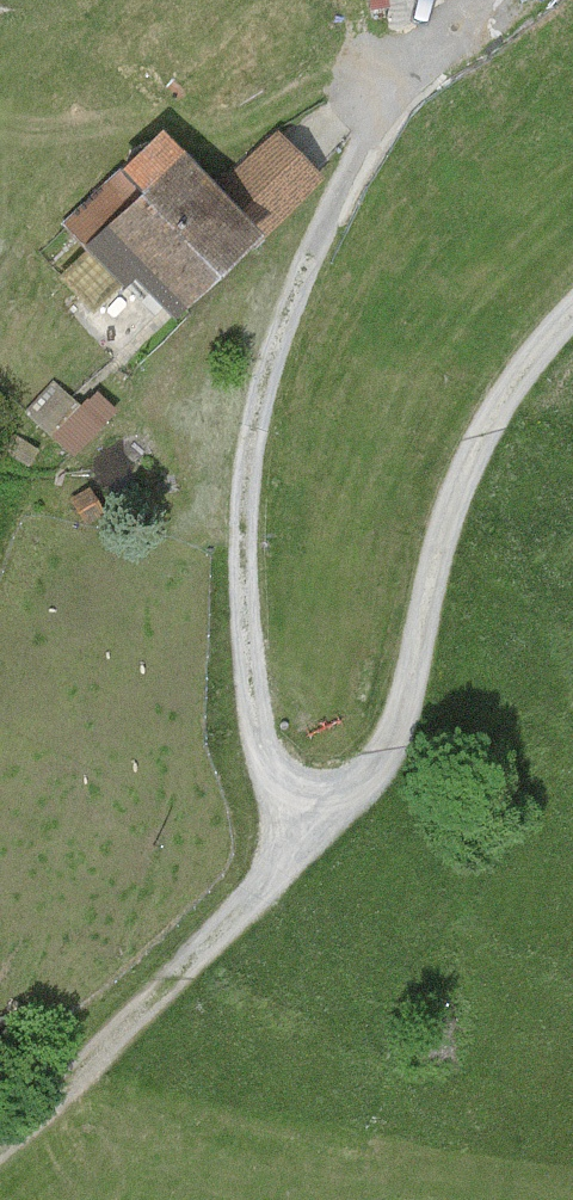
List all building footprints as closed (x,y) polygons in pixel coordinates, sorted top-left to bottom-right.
[(162,132),(60,223),(120,289),(130,280),(170,324),(326,184),(277,130),(213,188),(162,132)]
